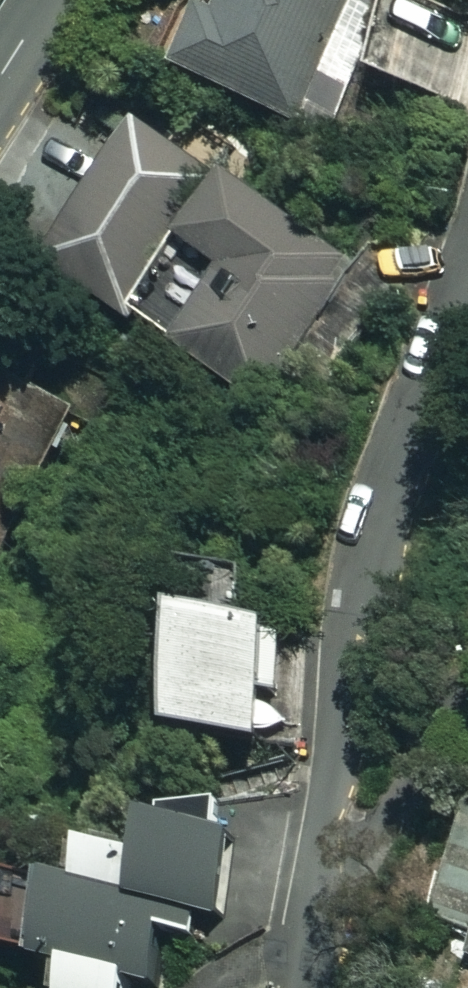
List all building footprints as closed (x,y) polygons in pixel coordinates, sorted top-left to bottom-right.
[(203,82),(310,127),(364,0),(237,0),(203,82)] [(166,138),(78,270),(148,316),(235,183),(166,138)] [(166,335),(276,406),(367,267),(257,195),(166,335)] [(79,407),(0,363),(0,547),(79,407)] [(222,620),(211,740),(281,746),(292,627),(222,620)] [(429,919),(467,929),(467,768),(429,919)] [(265,843),(175,830),(165,907),(255,919),(265,843)] [(78,912),(70,969),(173,984),(182,927),(78,912)] [(467,965),(467,930),(459,963),(467,965)]
